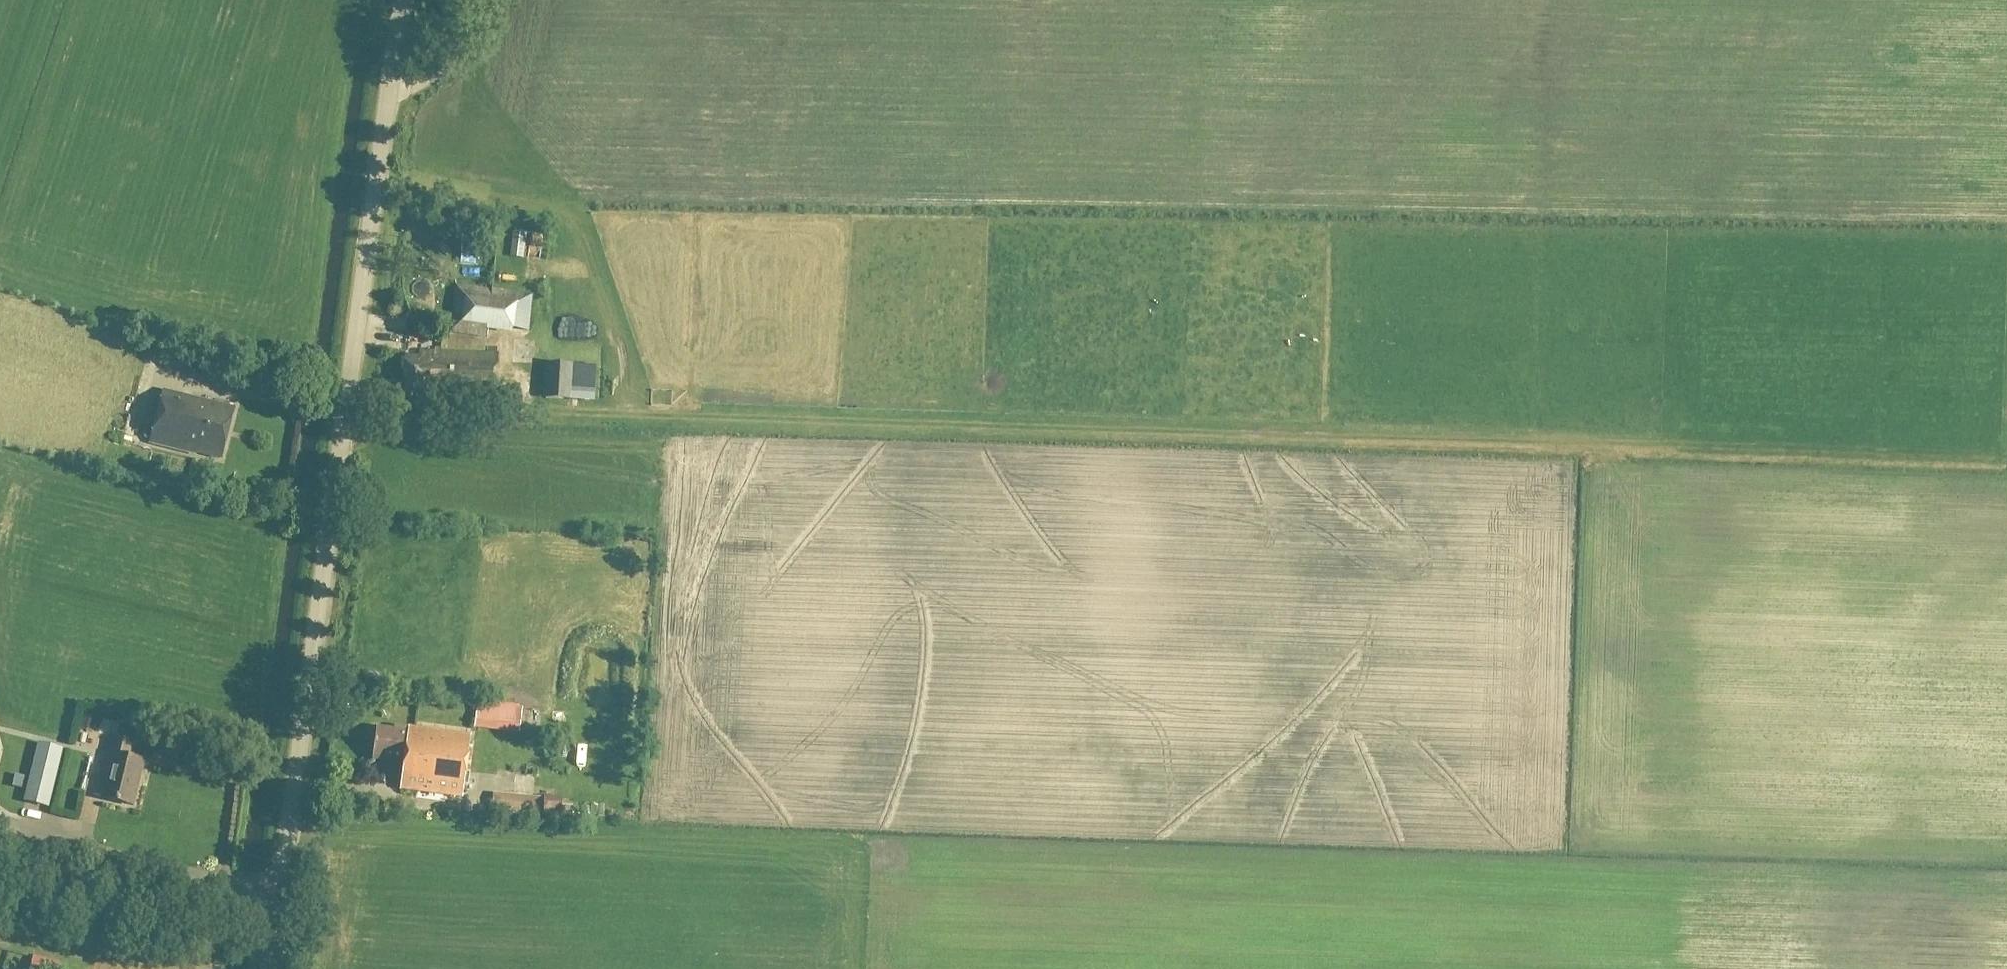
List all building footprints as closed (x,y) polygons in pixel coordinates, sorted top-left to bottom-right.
[(520,261),(524,237),(512,236),(509,260),(520,261)] [(480,256),(481,239),(460,238),(459,254),(480,256)] [(524,333),(529,299),(454,288),(448,335),(483,340),(485,327),(524,333)] [(521,361),(521,342),(507,341),(506,360),(521,361)] [(494,398),(496,358),(418,354),(418,360),(404,359),(402,408),(434,409),(435,395),(494,398)] [(592,404),(594,370),(546,367),(544,401),(592,404)] [(221,462),(233,411),(161,394),(149,447),(194,457),(195,456),(221,462)] [(518,736),(521,709),(499,707),(496,733),(518,736)] [(401,767),(463,776),(468,739),(392,729),(391,732),(375,730),(371,761),(402,765),(401,767)] [(105,738),(102,754),(111,756),(100,801),(132,809),(142,764),(127,760),(131,745),(105,738)] [(47,809),(61,750),(36,744),(21,803),(47,809)] [(460,799),(463,776),(401,767),(398,790),(460,799)] [(22,778),(13,776),(10,788),(19,790),(22,778)] [(542,817),(542,799),(493,794),(491,812),(542,817)] [(560,798),(542,798),(542,799),(542,817),(541,819),(559,820),(560,798)] [(31,958),(29,968),(56,968),(57,965),(31,958)]
